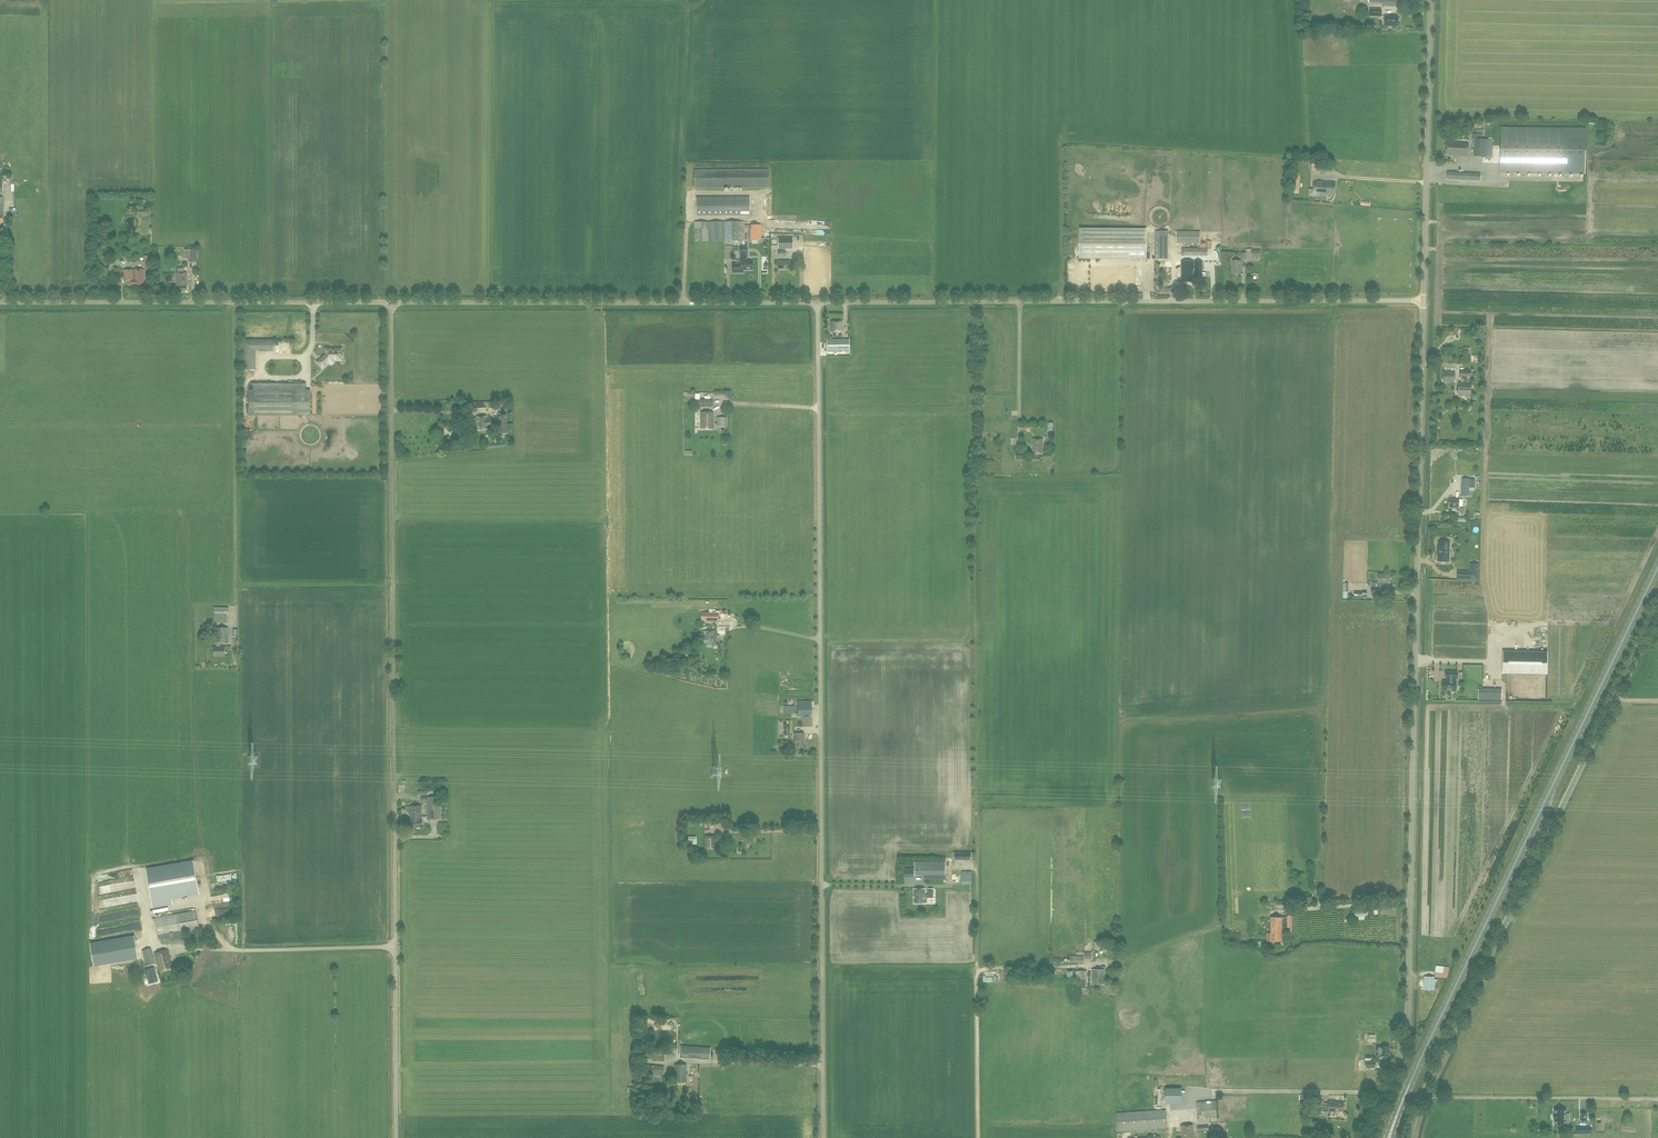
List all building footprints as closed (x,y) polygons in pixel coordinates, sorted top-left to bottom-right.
[(1370,16),(1381,17),(1381,10),(1381,9),(1370,9),(1370,10),(1370,16)] [(1385,17),(1385,27),(1397,27),(1397,17),(1385,17)] [(1586,128),(1501,127),(1500,173),(1585,174),(1586,128)] [(1493,140),(1487,140),(1475,139),(1474,157),(1486,157),(1492,158),(1493,140)] [(1468,143),(1446,142),(1445,155),(1467,156),(1468,143)] [(768,170),(694,170),(694,188),(769,187),(768,170)] [(1447,179),(1480,181),(1480,174),(1447,172),(1447,179)] [(1292,178),(1292,189),(1291,193),(1299,193),(1300,178),(1292,178)] [(1314,182),(1314,189),(1309,189),(1308,196),(1324,197),(1324,195),(1335,195),(1336,183),(1314,182)] [(696,198),(696,216),(750,216),(749,197),(696,198)] [(744,222),(694,223),(694,242),(744,241),(744,222)] [(761,225),(748,226),(749,241),(761,241),(761,225)] [(1146,229),(1134,229),(1080,229),(1080,259),(1146,260),(1146,229)] [(1168,259),(1168,231),(1155,231),(1155,259),(1168,259)] [(1200,232),(1176,231),(1176,244),(1200,244),(1200,232)] [(778,238),(778,249),(793,249),(793,238),(778,238)] [(197,250),(197,247),(188,247),(188,250),(189,262),(197,262),(197,250)] [(742,270),(743,270),(753,270),(753,262),(749,262),(749,261),(744,261),(744,254),(746,254),(746,248),(740,248),(740,254),(741,254),(741,261),(740,261),(740,264),(740,266),(742,266),(742,270)] [(791,270),(791,260),(778,260),(778,270),(791,270)] [(1241,261),(1232,261),(1231,279),(1236,279),(1236,275),(1240,275),(1241,267),(1241,261)] [(1193,273),(1193,262),(1182,262),(1182,282),(1193,282),(1193,277),(1195,277),(1195,278),(1200,278),(1200,262),(1195,262),(1195,273),(1193,273)] [(740,266),(740,264),(732,264),(732,273),(743,273),(743,270),(742,270),(742,266),(740,266)] [(178,268),(178,273),(176,273),(176,286),(187,286),(187,273),(184,273),(184,268),(178,268)] [(124,270),(124,280),(130,280),(130,286),(135,286),(135,287),(144,286),(144,270),(124,270)] [(1170,288),(1165,288),(1165,280),(1160,280),(1160,288),(1160,293),(1170,293),(1170,288)] [(832,333),(842,332),(842,322),(831,322),(832,333)] [(273,340),(244,340),(244,369),(255,369),(255,351),(273,351),(273,340)] [(827,351),(849,351),(849,340),(827,340),(827,351)] [(325,349),(325,355),(317,362),(322,367),(330,360),(341,360),(341,358),(342,357),(342,356),(342,354),(342,353),(341,352),(341,349),(336,349),(336,351),(331,350),(331,349),(325,349)] [(1455,372),(1442,372),(1442,383),(1455,383),(1455,372)] [(249,391),(249,415),(310,415),(310,391),(305,391),(305,384),(253,384),(253,391),(249,391)] [(701,429),(713,430),(713,413),(701,412),(701,429)] [(491,418),(488,419),(487,416),(476,417),(478,431),(481,430),(481,431),(485,431),(486,430),(489,430),(488,429),(492,428),(491,418)] [(718,427),(727,427),(727,418),(718,418),(718,427)] [(1043,439),(1032,439),(1032,454),(1043,454),(1043,439)] [(1459,499),(1449,498),(1449,508),(1459,509),(1459,499)] [(1449,562),(1450,541),(1438,541),(1438,562),(1449,562)] [(1478,570),(1471,570),(1471,572),(1457,571),(1457,579),(1477,580),(1478,570)] [(1378,583),(1372,583),(1372,594),(1386,594),(1386,587),(1384,587),(1384,583),(1390,583),(1390,575),(1378,574),(1378,583)] [(214,608),(214,616),(214,623),(227,623),(227,616),(228,616),(228,608),(214,608)] [(216,643),(217,647),(214,647),(214,657),(225,656),(224,647),(221,647),(220,643),(228,643),(228,628),(216,628),(216,643)] [(712,646),(712,643),(716,644),(716,632),(705,632),(704,637),(702,637),(702,643),(706,643),(706,646),(707,647),(711,647),(712,646)] [(1502,673),(1547,674),(1547,652),(1503,651),(1502,673)] [(1468,669),(1469,677),(1472,677),(1472,682),(1478,682),(1478,681),(1484,681),(1483,674),(1477,674),(1477,669),(1468,669)] [(1456,690),(1456,682),(1455,682),(1455,678),(1457,678),(1457,672),(1446,671),(1446,678),(1447,678),(1447,681),(1443,681),(1443,690),(1456,690)] [(1503,689),(1478,690),(1479,699),(1503,699),(1503,689)] [(812,727),(812,701),(797,701),(797,717),(802,717),(802,727),(812,727)] [(795,733),(795,746),(803,746),(803,738),(804,738),(804,733),(795,733)] [(437,819),(436,805),(428,805),(428,819),(437,819)] [(410,815),(421,815),(421,806),(410,806),(410,815)] [(421,815),(410,815),(410,819),(410,822),(408,822),(408,824),(410,824),(410,827),(422,827),(422,820),(421,820),(421,815)] [(696,836),(688,837),(688,845),(696,844),(696,836)] [(705,849),(715,849),(715,836),(705,836),(705,849)] [(193,862),(146,869),(153,907),(172,904),(171,898),(199,894),(193,862)] [(945,875),(945,862),(915,862),(915,875),(945,875)] [(961,881),(961,884),(971,884),(972,875),(962,875),(961,881)] [(914,888),(914,903),(927,903),(927,898),(933,898),(933,888),(928,888),(928,895),(925,895),(925,888),(914,888)] [(1289,892),(1290,903),(1312,902),(1312,895),(1301,896),(1301,892),(1289,892)] [(1286,900),(1274,901),(1275,909),(1286,908),(1286,900)] [(196,911),(155,918),(159,940),(160,940),(161,944),(165,944),(171,943),(171,945),(182,943),(180,932),(199,929),(196,911)] [(1271,917),(1271,930),(1269,930),(1269,933),(1271,933),(1271,941),(1282,941),(1282,928),(1291,928),(1291,915),(1288,915),(1288,917),(1271,917)] [(139,942),(151,941),(148,917),(142,918),(143,932),(138,933),(139,942)] [(138,959),(134,936),(90,943),(94,966),(138,959)] [(1115,943),(1099,943),(1099,950),(1110,950),(1110,954),(1115,954),(1115,950),(1115,943)] [(142,950),(146,966),(155,964),(151,948),(142,950)] [(155,953),(160,972),(173,968),(167,950),(155,953)] [(158,981),(154,967),(145,970),(149,984),(158,981)] [(1104,977),(1104,975),(1104,970),(1092,969),(1092,984),(1104,984),(1104,977)] [(1086,980),(1086,971),(1076,970),(1075,979),(1082,979),(1086,980)] [(1424,976),(1424,990),(1434,990),(1435,976),(1424,976)] [(673,1021),(669,1024),(673,1029),(677,1025),(673,1021)] [(1389,1056),(1389,1047),(1381,1046),(1381,1047),(1376,1046),(1376,1054),(1381,1054),(1381,1055),(1389,1056)] [(639,1047),(638,1058),(664,1059),(665,1049),(639,1047)] [(710,1052),(700,1052),(700,1050),(680,1048),(679,1057),(699,1058),(699,1059),(709,1060),(710,1052)] [(664,1066),(640,1064),(639,1073),(663,1075),(664,1066)] [(675,1083),(687,1082),(687,1065),(675,1065),(675,1083)] [(1181,1103),(1181,1088),(1165,1088),(1165,1103),(1181,1103)] [(1216,1101),(1197,1102),(1198,1119),(1217,1118),(1216,1101)] [(1317,1110),(1317,1111),(1323,1111),(1323,1101),(1318,1101),(1318,1105),(1315,1105),(1315,1110),(1317,1110)] [(1328,1111),(1339,1112),(1339,1111),(1343,1111),(1344,1103),(1336,1103),(1336,1102),(1328,1101),(1328,1111)] [(1116,1113),(1117,1131),(1167,1128),(1166,1110),(1116,1113)] [(1554,1114),(1554,1120),(1555,1120),(1555,1124),(1566,1124),(1566,1119),(1570,1119),(1569,1114),(1565,1114),(1565,1110),(1555,1110),(1555,1114),(1554,1114)] [(1580,1113),(1580,1115),(1580,1121),(1579,1121),(1579,1124),(1591,1124),(1591,1121),(1587,1121),(1587,1112),(1580,1113)] [(1182,1137),(1177,1137),(1194,1137),(1193,1124),(1181,1125),(1182,1137)]
